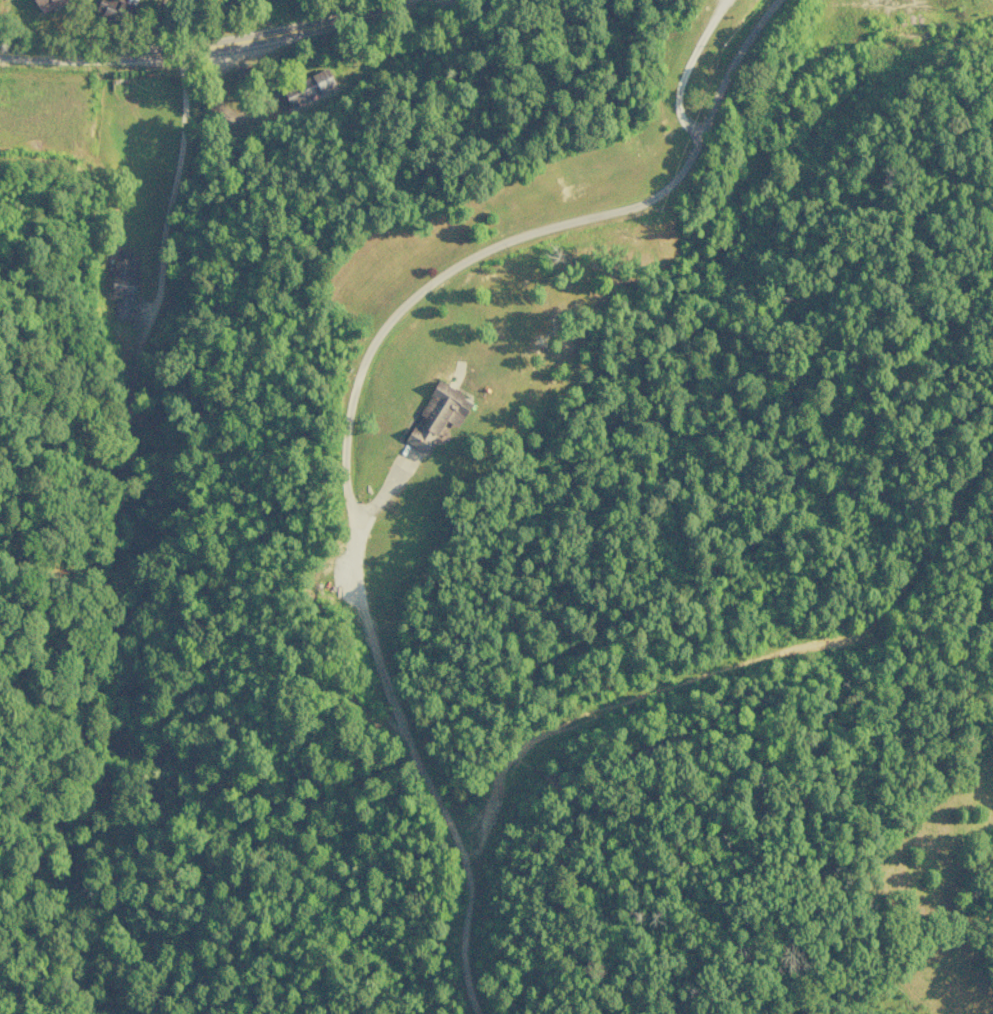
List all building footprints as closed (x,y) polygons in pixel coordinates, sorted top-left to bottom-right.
[(65,0),(33,0),(40,13),(65,0)] [(119,0),(99,0),(94,13),(117,23),(120,14),(131,18),(135,6),(119,0)] [(288,107),(335,87),(327,69),(281,89),(288,107)] [(457,427),(472,401),(437,381),(404,441),(425,453),(444,420),(457,427)]
